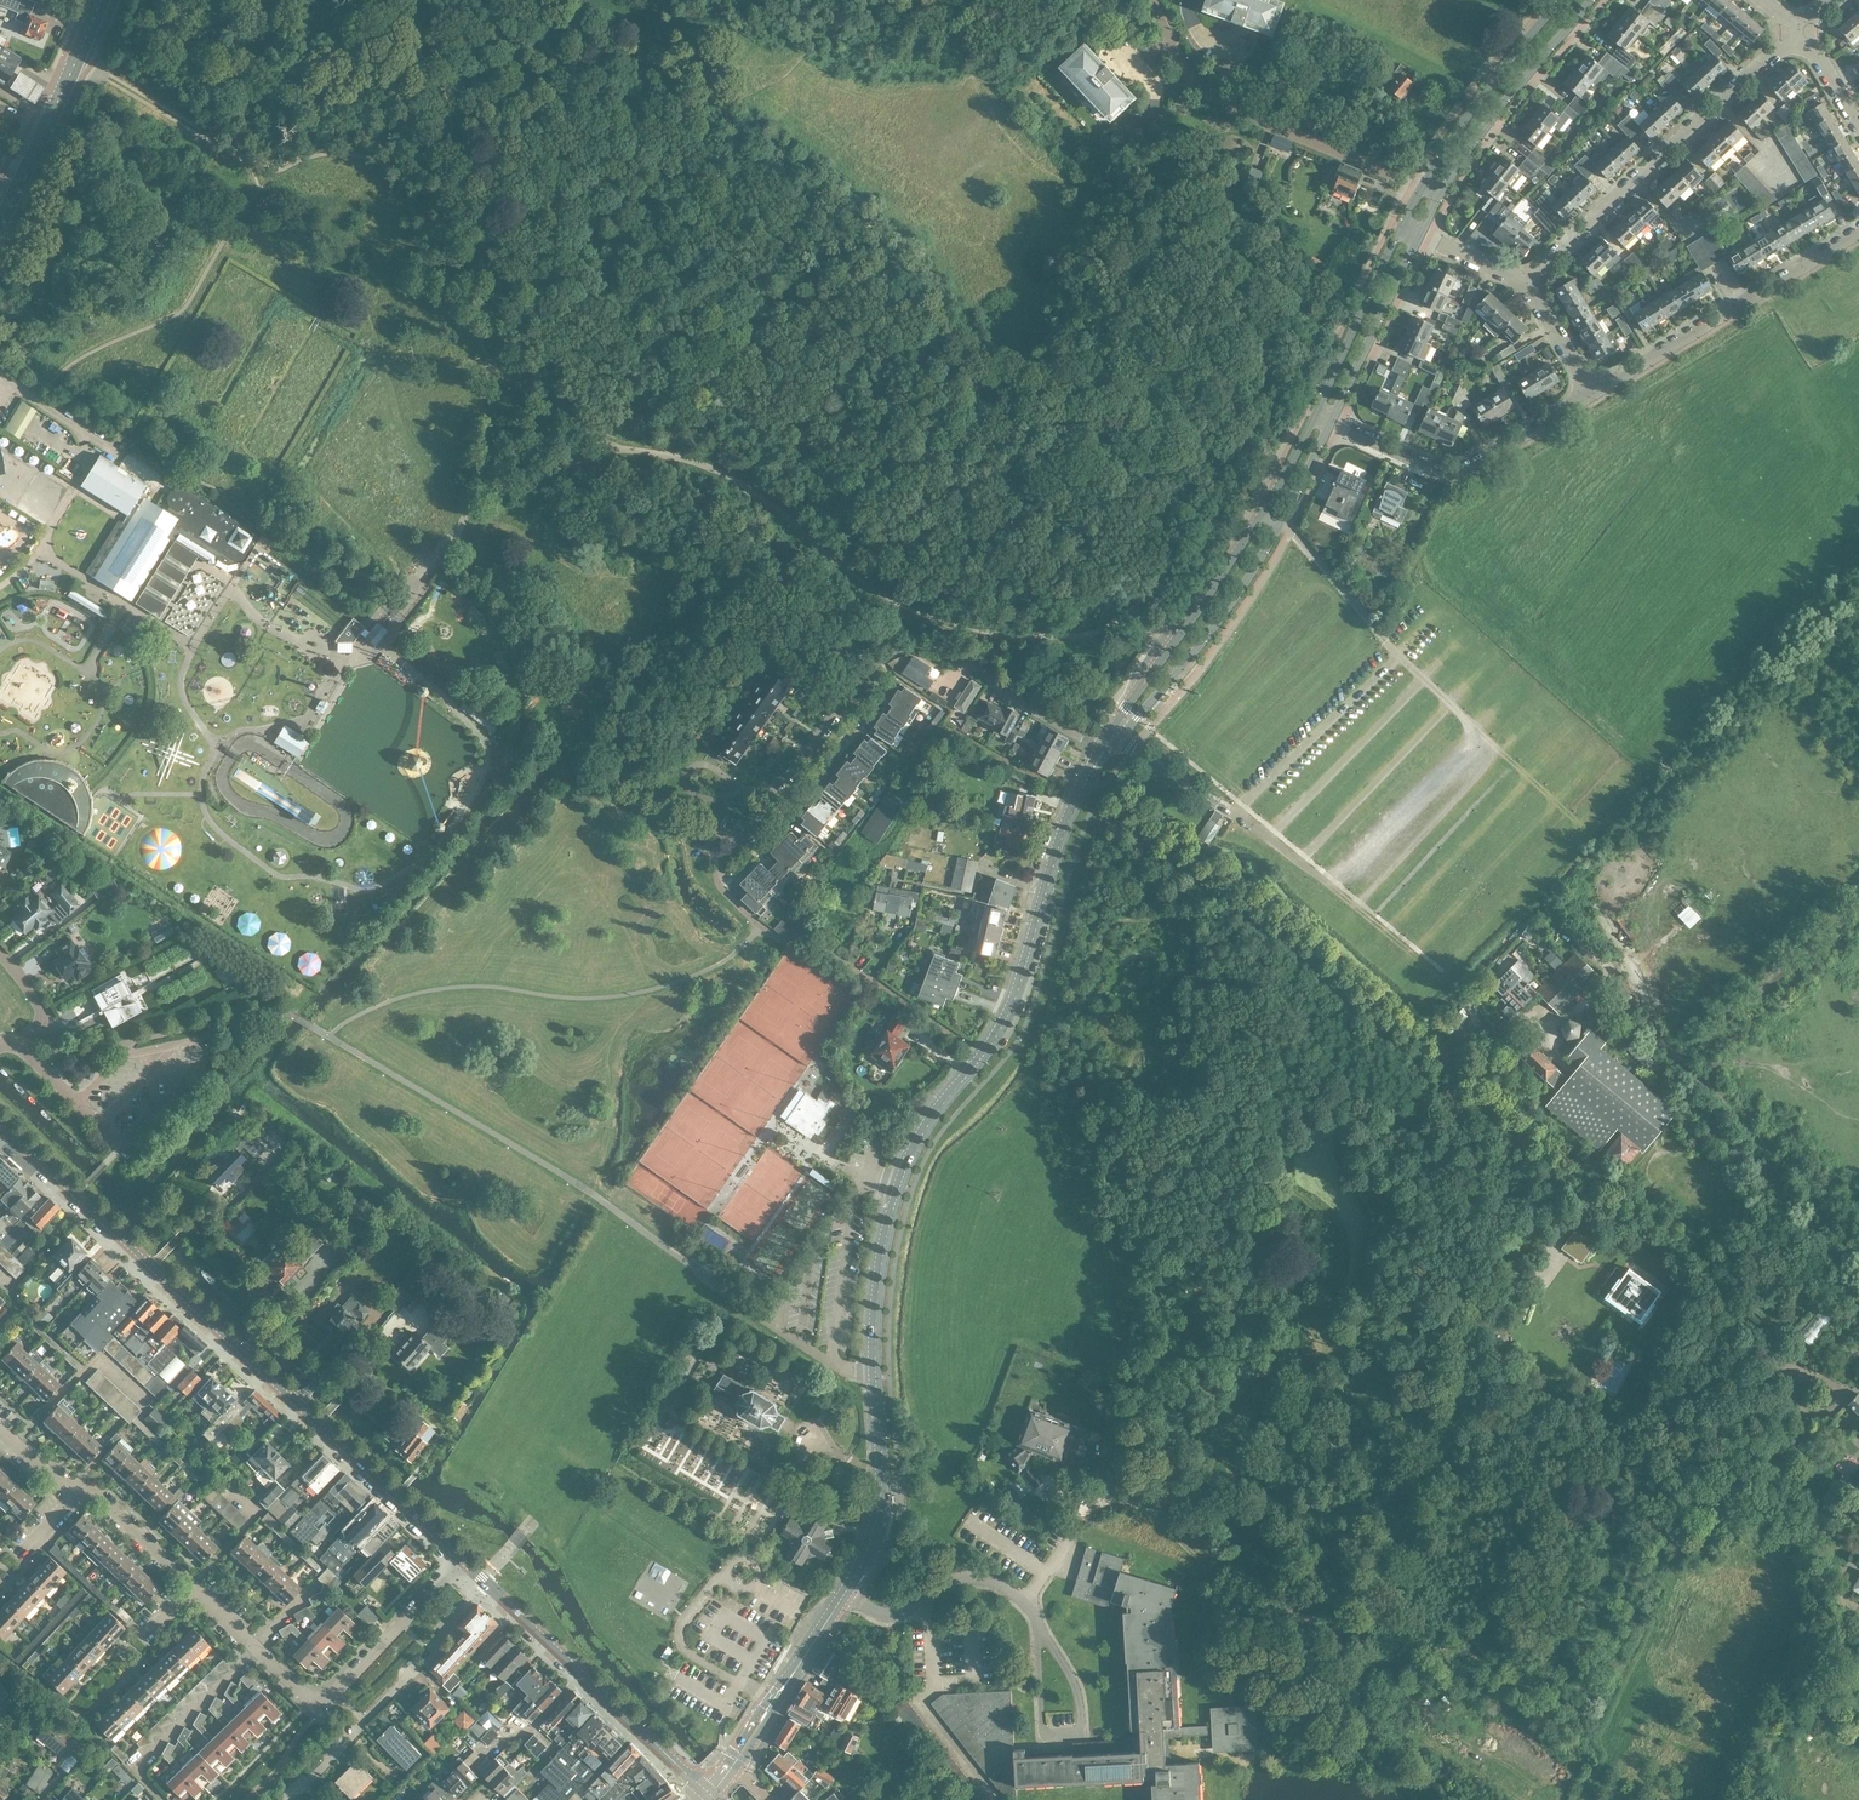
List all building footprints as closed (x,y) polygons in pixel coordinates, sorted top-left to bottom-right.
[(19,12),(16,19),(25,23),(21,32),(40,41),(40,39),(43,38),(45,34),(43,32),(44,30),(47,22),(29,14),(34,2),(30,0),(0,0),(0,4),(19,12)] [(1202,12),(1273,38),(1279,22),(1272,20),(1277,6),(1269,3),(1270,0),(1206,0),(1202,12)] [(1649,2),(1662,12),(1671,1),(1669,0),(1651,0),(1649,2)] [(1709,5),(1720,15),(1730,2),(1728,0),(1713,0),(1709,5)] [(1631,7),(1619,22),(1637,37),(1650,22),(1656,27),(1666,15),(1662,12),(1649,2),(1640,14),(1631,7)] [(1730,2),(1720,15),(1731,24),(1742,11),(1730,2)] [(1742,11),(1731,24),(1743,33),(1753,20),(1742,11)] [(1850,19),(1858,30),(1858,11),(1850,19)] [(1698,18),(1693,13),(1690,18),(1695,22),(1698,18)] [(1842,25),(1838,29),(1849,42),(1858,34),(1858,30),(1850,19),(1842,25)] [(1753,20),(1743,33),(1754,42),(1764,30),(1753,20)] [(1619,22),(1607,36),(1619,47),(1611,56),(1628,70),(1629,70),(1637,60),(1626,51),(1637,37),(1619,22)] [(1710,27),(1705,23),(1701,27),(1706,31),(1710,27)] [(1710,27),(1706,31),(1711,35),(1714,31),(1710,27)] [(1714,55),(1703,65),(1716,78),(1726,68),(1717,58),(1722,53),(1709,39),(1704,44),(1714,55)] [(1078,60),(1067,71),(1072,77),(1068,81),(1099,114),(1103,110),(1109,116),(1121,105),(1126,110),(1137,99),(1085,43),(1073,55),(1078,60)] [(0,44),(0,79),(6,83),(8,84),(14,75),(12,74),(15,70),(22,58),(0,44)] [(1730,48),(1726,44),(1722,47),(1726,52),(1730,48)] [(1676,56),(1681,50),(1677,46),(1671,52),(1676,56)] [(1726,52),(1730,56),(1735,53),(1730,48),(1726,52)] [(1576,69),(1593,83),(1598,87),(1609,74),(1616,80),(1621,74),(1631,82),(1636,76),(1629,70),(1628,70),(1611,56),(1608,53),(1598,64),(1589,57),(1578,70),(1576,69)] [(1396,82),(1389,90),(1400,99),(1413,83),(1405,76),(1409,71),(1401,64),(1390,77),(1396,82)] [(1792,64),(1780,75),(1793,89),(1796,93),(1808,82),(1792,64)] [(1703,65),(1692,75),(1705,88),(1716,78),(1703,65)] [(1577,95),(1568,106),(1581,117),(1590,106),(1586,102),(1591,95),(1586,92),(1593,83),(1576,69),(1563,84),(1577,95)] [(20,72),(10,88),(35,104),(45,88),(20,72)] [(1670,73),(1664,78),(1666,79),(1679,94),(1684,88),(1694,99),(1705,88),(1692,75),(1681,85),(1670,73)] [(1793,89),(1780,75),(1768,86),(1781,100),(1793,89)] [(1670,96),(1659,106),(1672,119),(1683,109),(1673,99),(1679,94),(1666,79),(1660,85),(1670,96)] [(1634,100),(1640,93),(1636,90),(1630,96),(1634,100)] [(1761,93),(1749,104),(1762,118),(1774,107),(1761,93)] [(1809,106),(1820,99),(1816,93),(1804,101),(1809,106)] [(1786,102),(1781,107),(1792,119),(1796,113),(1786,102)] [(1809,111),(1817,124),(1830,116),(1823,103),(1809,111)] [(1543,104),(1531,119),(1547,132),(1552,125),(1559,131),(1570,118),(1576,123),(1581,117),(1568,106),(1558,117),(1543,104)] [(1749,104),(1737,115),(1750,129),(1762,118),(1749,104)] [(1659,106),(1648,116),(1661,129),(1672,119),(1659,106)] [(1792,119),(1781,107),(1775,112),(1787,124),(1792,119)] [(1628,115),(1622,120),(1635,134),(1641,129),(1650,139),(1661,129),(1648,116),(1643,110),(1633,120),(1628,115)] [(1830,116),(1817,124),(1824,137),(1838,128),(1830,116)] [(1547,132),(1531,119),(1519,133),(1535,146),(1547,132)] [(1627,136),(1617,146),(1629,159),(1640,149),(1630,139),(1635,134),(1622,120),(1617,125),(1627,136)] [(1730,121),(1718,132),(1732,146),(1744,135),(1730,121)] [(1783,128),(1774,133),(1778,140),(1787,134),(1783,128)] [(1838,128),(1824,137),(1831,149),(1845,141),(1838,128)] [(1759,129),(1755,133),(1761,140),(1766,138),(1759,129)] [(1593,142),(1599,136),(1595,132),(1589,138),(1593,142)] [(1718,132),(1707,143),(1720,157),(1732,146),(1718,132)] [(1791,132),(1778,140),(1782,146),(1795,138),(1791,132)] [(1292,143),(1275,135),(1271,144),(1289,152),(1292,143)] [(1795,138),(1782,146),(1785,151),(1798,143),(1795,138)] [(1801,143),(1805,148),(1809,145),(1806,140),(1801,143)] [(1845,141),(1831,149),(1839,161),(1853,153),(1845,141)] [(1720,157),(1707,143),(1695,154),(1708,168),(1720,157)] [(1798,143),(1785,151),(1789,158),(1802,150),(1798,143)] [(1809,145),(1805,148),(1808,153),(1813,150),(1809,145)] [(1617,146),(1606,156),(1618,169),(1629,159),(1617,146)] [(1532,148),(1526,157),(1547,174),(1549,176),(1557,168),(1532,148)] [(1802,150),(1789,158),(1793,163),(1806,156),(1802,150)] [(1744,159),(1747,163),(1755,156),(1751,152),(1744,159)] [(1839,161),(1846,174),(1858,166),(1858,164),(1853,153),(1839,161)] [(1503,155),(1490,171),(1492,172),(1508,185),(1511,188),(1524,173),(1531,179),(1534,175),(1541,181),(1547,174),(1526,157),(1517,167),(1503,155)] [(1585,155),(1579,160),(1593,174),(1598,169),(1607,179),(1618,169),(1606,156),(1600,161),(1595,156),(1590,160),(1585,155)] [(1806,156),(1793,163),(1797,170),(1810,162),(1806,156)] [(1584,176),(1573,186),(1586,200),(1596,190),(1587,179),(1593,174),(1579,160),(1574,165),(1584,176)] [(1688,161),(1676,172),(1691,187),(1692,189),(1704,178),(1688,161)] [(1739,162),(1732,169),(1736,174),(1743,167),(1739,162)] [(1810,162),(1797,170),(1801,176),(1813,168),(1810,162)] [(1363,172),(1341,163),(1331,187),(1334,188),(1333,190),(1353,199),(1360,183),(1358,183),(1363,172)] [(1817,167),(1820,173),(1825,170),(1821,164),(1817,167)] [(1745,165),(1743,167),(1736,174),(1734,175),(1739,180),(1751,171),(1745,165)] [(1846,174),(1854,186),(1858,183),(1858,166),(1846,174)] [(1263,171),(1252,167),(1247,181),(1258,185),(1263,171)] [(1813,168),(1801,176),(1805,183),(1818,175),(1813,168)] [(1825,170),(1820,173),(1823,178),(1828,175),(1825,170)] [(1751,171),(1739,180),(1744,186),(1756,177),(1751,171)] [(1481,186),(1487,191),(1493,196),(1482,209),(1488,213),(1499,200),(1497,199),(1508,185),(1492,172),(1481,186)] [(1676,172),(1664,183),(1678,197),(1684,191),(1685,192),(1691,187),(1676,172)] [(1715,172),(1710,177),(1720,188),(1725,183),(1715,172)] [(1552,184),(1558,178),(1554,174),(1548,180),(1552,184)] [(1720,188),(1710,177),(1705,182),(1715,193),(1720,188)] [(1756,177),(1744,186),(1749,191),(1761,182),(1756,177)] [(1820,193),(1806,201),(1810,207),(1820,224),(1823,222),(1825,225),(1835,219),(1833,216),(1826,203),(1832,199),(1819,178),(1813,182),(1820,193)] [(1761,182),(1749,191),(1754,197),(1767,188),(1761,182)] [(1664,183),(1653,193),(1652,194),(1666,208),(1678,197),(1664,183)] [(1573,186),(1562,196),(1575,210),(1586,200),(1573,186)] [(1767,188),(1754,197),(1759,202),(1772,194),(1767,188)] [(1777,200),(1772,194),(1759,202),(1764,207),(1777,200)] [(1792,194),(1785,198),(1788,203),(1795,199),(1792,194)] [(1549,215),(1554,210),(1564,220),(1575,210),(1562,196),(1551,206),(1541,195),(1535,201),(1549,215)] [(1839,195),(1835,197),(1838,203),(1843,200),(1839,195)] [(1694,204),(1698,208),(1704,202),(1701,198),(1694,204)] [(1785,198),(1777,203),(1780,208),(1788,203),(1785,198)] [(1499,200),(1488,213),(1495,218),(1499,213),(1506,218),(1493,234),(1508,246),(1522,229),(1508,217),(1512,211),(1499,200)] [(1646,200),(1634,211),(1647,225),(1659,214),(1646,200)] [(1810,207),(1796,216),(1806,232),(1820,224),(1810,207)] [(1550,232),(1556,227),(1539,209),(1534,215),(1550,232)] [(1671,213),(1678,220),(1683,217),(1675,209),(1671,213)] [(1765,210),(1758,215),(1761,220),(1768,215),(1765,210)] [(1634,211),(1622,222),(1636,236),(1647,225),(1634,211)] [(1758,215),(1750,219),(1753,224),(1761,220),(1758,215)] [(1796,216),(1782,224),(1792,240),(1806,232),(1796,216)] [(1636,236),(1622,222),(1611,233),(1624,247),(1636,236)] [(1782,224),(1769,232),(1779,249),(1792,240),(1782,224)] [(1738,227),(1731,231),(1734,236),(1741,232),(1738,227)] [(1522,229),(1508,246),(1509,247),(1510,245),(1524,256),(1536,240),(1522,229)] [(1734,236),(1731,231),(1723,236),(1726,241),(1734,236)] [(1711,232),(1705,235),(1713,248),(1719,244),(1716,239),(1711,232)] [(1769,232),(1755,240),(1765,257),(1779,249),(1769,232)] [(1705,235),(1699,239),(1707,251),(1713,248),(1705,235)] [(1666,237),(1662,241),(1669,249),(1674,246),(1666,237)] [(1699,239),(1693,243),(1700,255),(1707,251),(1699,239)] [(1604,240),(1592,251),(1605,265),(1617,254),(1604,240)] [(1755,240),(1742,249),(1752,265),(1765,257),(1755,240)] [(1669,249),(1662,241),(1657,245),(1664,252),(1669,249)] [(1693,243),(1687,247),(1694,259),(1700,255),(1693,243)] [(1719,244),(1713,248),(1720,260),(1721,260),(1727,256),(1719,244)] [(1742,249),(1738,244),(1732,247),(1736,252),(1728,257),(1737,274),(1752,265),(1742,249)] [(1676,248),(1670,252),(1675,261),(1681,257),(1679,254),(1676,248)] [(1713,248),(1707,251),(1714,264),(1720,260),(1713,248)] [(1605,265),(1592,251),(1580,262),(1593,276),(1605,265)] [(1707,251),(1700,255),(1708,268),(1714,264),(1707,251)] [(1632,252),(1627,257),(1638,269),(1644,265),(1632,252)] [(1675,261),(1670,252),(1666,255),(1671,263),(1675,261)] [(1700,255),(1694,259),(1699,266),(1702,271),(1708,268),(1700,255)] [(1638,269),(1627,257),(1622,262),(1632,273),(1638,269)] [(1643,269),(1648,278),(1653,275),(1648,266),(1643,269)] [(1684,275),(1687,281),(1697,298),(1711,289),(1701,273),(1702,272),(1702,271),(1699,266),(1684,275)] [(1638,272),(1643,281),(1648,278),(1643,269),(1638,272)] [(1436,270),(1429,286),(1449,296),(1456,279),(1436,270)] [(1597,277),(1592,280),(1593,281),(1595,285),(1598,290),(1603,287),(1597,277)] [(1555,291),(1564,305),(1581,294),(1572,280),(1555,291)] [(1584,285),(1587,290),(1595,285),(1593,281),(1592,280),(1584,285)] [(1687,281),(1674,290),(1684,306),(1697,298),(1687,281)] [(1595,285),(1587,290),(1590,295),(1598,290),(1595,285)] [(1449,296),(1429,286),(1421,303),(1441,312),(1449,296)] [(1469,305),(1477,289),(1470,286),(1462,302),(1469,305)] [(1620,287),(1613,292),(1616,298),(1624,293),(1620,287)] [(1674,290),(1660,298),(1670,314),(1684,306),(1674,290)] [(1475,306),(1485,315),(1483,317),(1487,320),(1502,304),(1490,292),(1475,306)] [(1581,294),(1564,305),(1572,318),(1589,308),(1581,294)] [(1660,298),(1648,306),(1647,306),(1657,323),(1670,314),(1660,298)] [(1644,300),(1630,308),(1629,308),(1623,311),(1635,330),(1641,327),(1643,331),(1657,323),(1647,306),(1648,306),(1644,300)] [(1502,304),(1487,320),(1488,321),(1483,325),(1495,336),(1500,331),(1515,316),(1502,304)] [(1607,309),(1609,314),(1618,309),(1615,304),(1607,309)] [(1470,322),(1475,309),(1469,306),(1464,320),(1470,322)] [(1589,308),(1572,318),(1580,332),(1597,321),(1589,308)] [(1618,309),(1609,314),(1612,319),(1621,314),(1618,309)] [(1415,316),(1407,333),(1427,342),(1435,326),(1415,316)] [(1448,316),(1445,322),(1458,328),(1461,322),(1448,316)] [(1515,316),(1500,331),(1513,343),(1527,329),(1515,316)] [(1632,332),(1622,316),(1616,320),(1625,336),(1632,332)] [(1597,321),(1580,332),(1588,345),(1605,335),(1597,321)] [(1445,322),(1442,329),(1455,335),(1458,328),(1445,322)] [(1605,335),(1588,345),(1597,359),(1614,349),(1619,346),(1611,332),(1606,335),(1605,335)] [(1407,333),(1399,349),(1422,360),(1425,361),(1433,345),(1427,342),(1407,333)] [(1460,348),(1454,344),(1449,349),(1454,354),(1460,348)] [(1532,344),(1520,351),(1523,358),(1535,350),(1532,344)] [(1504,358),(1516,351),(1513,345),(1495,355),(1499,361),(1503,358),(1504,358)] [(1547,349),(1541,352),(1546,360),(1552,357),(1547,349)] [(1466,356),(1460,350),(1454,356),(1459,362),(1466,356)] [(1523,358),(1520,351),(1515,355),(1518,361),(1523,358)] [(1380,388),(1371,407),(1387,414),(1387,415),(1388,416),(1397,397),(1412,364),(1399,358),(1393,371),(1400,374),(1390,393),(1380,388)] [(1419,367),(1436,375),(1439,368),(1425,361),(1422,360),(1419,367)] [(1548,363),(1532,373),(1543,390),(1559,381),(1548,363)] [(1508,381),(1498,364),(1491,369),(1501,385),(1508,381)] [(1436,375),(1433,381),(1440,384),(1447,372),(1439,368),(1436,375)] [(1543,390),(1532,373),(1517,382),(1527,400),(1543,390)] [(1429,389),(1423,402),(1430,406),(1440,384),(1433,381),(1429,389)] [(1460,385),(1455,395),(1464,409),(1472,405),(1460,385)] [(1397,397),(1388,416),(1405,424),(1411,410),(1418,413),(1423,402),(1429,389),(1422,386),(1413,405),(1397,397)] [(1503,388),(1487,398),(1499,417),(1515,407),(1503,388)] [(1446,416),(1435,438),(1452,446),(1463,424),(1470,419),(1464,409),(1455,395),(1451,403),(1457,412),(1453,419),(1446,416)] [(1499,417),(1487,398),(1472,407),(1483,426),(1499,417)] [(20,438),(37,409),(22,399),(4,428),(20,438)] [(1418,430),(1435,438),(1446,416),(1429,408),(1418,430)] [(133,508),(137,503),(136,502),(147,485),(101,456),(81,486),(128,516),(133,508)] [(1343,469),(1326,505),(1339,511),(1337,515),(1347,520),(1354,506),(1361,492),(1366,481),(1343,469)] [(1387,482),(1373,511),(1373,514),(1374,516),(1377,517),(1380,517),(1382,515),(1383,513),(1394,518),(1391,525),(1396,527),(1398,527),(1399,526),(1401,521),(1402,522),(1407,510),(1401,507),(1408,492),(1387,482)] [(137,503),(133,508),(135,509),(126,522),(92,576),(114,590),(134,602),(134,601),(136,603),(160,617),(198,556),(205,561),(211,560),(217,558),(227,564),(244,560),(260,535),(179,484),(174,491),(168,501),(169,508),(167,512),(158,506),(142,497),(138,504),(137,503)] [(41,578),(40,587),(53,587),(53,579),(41,578)] [(103,610),(76,595),(70,604),(97,620),(103,610)] [(353,618),(334,641),(336,642),(353,643),(365,628),(365,627),(353,618)] [(378,621),(365,637),(368,639),(373,644),(376,646),(389,630),(378,621)] [(900,674),(928,692),(929,690),(942,670),(920,655),(917,659),(913,657),(909,663),(908,662),(900,674)] [(771,667),(761,681),(773,689),(783,676),(771,667)] [(783,676),(773,689),(784,697),(792,687),(794,684),(789,680),(783,676)] [(761,681),(752,694),(763,703),(773,689),(761,681)] [(964,683),(951,703),(950,704),(967,715),(980,693),(964,683)] [(898,695),(896,698),(914,711),(923,698),(902,684),(901,685),(899,689),(898,695)] [(773,689),(763,703),(775,711),(784,697),(773,689)] [(927,695),(946,707),(949,702),(929,690),(928,692),(927,695)] [(752,694),(743,707),(754,716),(763,703),(752,694)] [(890,704),(886,708),(907,722),(911,725),(918,713),(914,711),(896,698),(894,701),(890,704)] [(979,717),(996,726),(1004,711),(1003,710),(1003,708),(997,705),(996,706),(987,702),(985,705),(978,705),(977,705),(970,717),(977,721),(979,717)] [(763,703),(754,716),(766,724),(775,711),(763,703)] [(743,707),(733,720),(745,729),(754,716),(743,707)] [(1012,745),(1018,734),(1018,732),(1012,728),(1019,715),(1006,707),(1004,711),(996,726),(995,728),(1008,735),(1005,741),(1012,745)] [(883,718),(881,721),(899,734),(907,722),(886,708),(884,713),(883,718)] [(933,722),(937,724),(947,712),(943,709),(941,711),(940,710),(938,713),(939,713),(935,719),(930,715),(928,717),(933,721),(933,722)] [(1093,715),(1085,726),(1091,730),(1099,719),(1093,715)] [(754,716),(745,729),(756,737),(766,724),(754,716)] [(962,729),(968,733),(975,722),(969,718),(962,729)] [(733,720),(723,734),(735,742),(745,729),(733,720)] [(899,734),(881,721),(879,724),(875,727),(872,731),(871,731),(891,746),(899,734)] [(937,724),(933,722),(929,727),(933,730),(937,724)] [(276,740),(298,754),(307,739),(285,726),(276,740)] [(745,729),(735,742),(747,750),(756,737),(745,729)] [(1042,741),(1061,752),(1068,739),(1048,729),(1042,741)] [(718,757),(724,757),(735,742),(723,734),(713,749),(717,752),(718,757)] [(863,744),(861,747),(879,761),(888,751),(868,735),(868,736),(865,740),(863,744)] [(913,747),(917,750),(925,740),(921,737),(916,743),(912,740),(910,742),(914,745),(913,747)] [(1042,741),(1041,743),(1035,754),(1055,764),(1061,752),(1042,741)] [(735,742),(724,757),(723,759),(727,762),(730,758),(737,763),(747,750),(735,742)] [(851,756),(850,756),(869,773),(879,761),(861,747),(858,750),(854,753),(851,756)] [(917,750),(913,747),(906,756),(910,759),(917,750)] [(1055,764),(1035,754),(1029,766),(1048,776),(1055,764)] [(846,766),(843,768),(861,783),(869,773),(850,756),(850,757),(848,761),(846,766)] [(3,783),(83,837),(92,821),(92,798),(80,779),(65,767),(34,762),(11,774),(3,783)] [(892,773),(896,776),(902,769),(897,766),(892,773)] [(837,774),(833,778),(852,794),(861,783),(843,768),(841,771),(837,774)] [(1008,780),(1028,790),(1032,783),(1011,772),(1008,780)] [(828,787),(826,790),(843,804),(852,794),(833,778),(830,782),(828,787)] [(875,794),(879,797),(884,791),(880,787),(875,794)] [(816,799),(835,815),(843,804),(826,790),(824,793),(819,796),(816,799)] [(888,792),(862,832),(867,835),(866,837),(877,844),(878,844),(905,802),(888,792)] [(1004,815),(1001,828),(1027,834),(1035,796),(1019,792),(1018,795),(1008,792),(1006,804),(1005,804),(1003,814),(1004,815)] [(879,797),(875,794),(871,799),(875,802),(879,797)] [(811,808),(809,811),(826,826),(835,815),(816,799),(815,800),(816,800),(813,804),(811,808)] [(857,815),(862,818),(867,812),(863,809),(857,815)] [(1216,810),(1210,819),(1217,824),(1220,819),(1222,820),(1223,817),(1222,816),(1223,815),(1216,810)] [(826,826),(809,811),(806,814),(802,817),(798,820),(798,821),(817,837),(826,826)] [(862,818),(857,815),(853,820),(857,824),(862,818)] [(1206,839),(1217,827),(1209,818),(1197,831),(1206,839)] [(1027,834),(1001,828),(1000,833),(1003,834),(1001,841),(1007,842),(1006,846),(1023,850),(1027,834)] [(780,840),(804,862),(819,847),(805,834),(800,839),(792,831),(789,834),(784,837),(781,839),(780,840)] [(840,836),(845,840),(849,834),(845,831),(840,836)] [(845,840),(840,836),(836,842),(840,845),(845,840)] [(775,866),(788,879),(804,862),(780,840),(776,845),(774,850),(771,853),(779,861),(777,863),(775,866)] [(0,846),(0,865),(3,867),(12,855),(0,846)] [(888,854),(882,860),(880,866),(894,869),(895,864),(896,855),(888,854)] [(907,868),(910,859),(900,856),(896,855),(895,864),(907,868)] [(958,855),(951,886),(972,891),(979,860),(958,855)] [(910,859),(907,868),(908,868),(928,872),(930,865),(910,859)] [(788,879),(775,866),(770,871),(762,863),(759,866),(754,868),(749,872),(773,895),(788,879)] [(773,895),(749,872),(746,877),(744,882),(741,885),(749,893),(743,899),(761,916),(767,909),(763,905),(773,895)] [(112,877),(92,892),(99,901),(119,887),(112,877)] [(1008,908),(1012,895),(1015,886),(1011,884),(996,879),(993,889),(990,897),(985,896),(975,893),(973,899),(996,906),(996,904),(1008,908)] [(69,914),(70,915),(80,906),(62,885),(52,894),(60,904),(52,911),(39,896),(12,919),(15,921),(16,924),(19,928),(21,930),(24,932),(26,934),(36,926),(35,925),(44,918),(50,913),(58,923),(69,914)] [(886,911),(890,888),(879,885),(874,909),(886,911)] [(890,888),(886,911),(899,914),(903,890),(890,888)] [(903,890),(899,914),(911,916),(912,909),(913,909),(914,906),(912,905),(913,901),(918,903),(919,901),(920,893),(903,890)] [(1681,898),(1671,909),(1684,921),(1694,911),(1681,898)] [(977,920),(1002,927),(1004,920),(1005,919),(1006,915),(1005,914),(1006,912),(980,906),(978,916),(982,917),(981,921),(977,920)] [(238,931),(258,935),(262,915),(241,911),(238,931)] [(918,917),(915,928),(927,930),(930,919),(918,917)] [(1002,927),(977,920),(974,931),(978,932),(977,936),(999,941),(1000,935),(1001,935),(1003,928),(1002,928),(1002,927)] [(150,934),(155,942),(171,934),(167,925),(150,934)] [(268,950),(289,954),(293,936),(272,931),(268,950)] [(998,943),(999,941),(977,936),(972,935),(969,950),(995,956),(997,949),(998,948),(1000,944),(998,943)] [(62,957),(54,962),(57,968),(56,969),(55,972),(57,975),(61,976),(62,974),(66,979),(74,974),(78,980),(93,969),(88,963),(89,963),(76,946),(72,941),(57,951),(62,957)] [(953,945),(951,953),(961,956),(964,948),(953,945)] [(325,964),(314,948),(296,961),(307,976),(325,964)] [(931,963),(927,975),(958,987),(963,975),(956,972),(960,963),(945,957),(946,955),(933,951),(929,962),(931,963)] [(1575,953),(1536,992),(1537,993),(1537,992),(1559,1013),(1597,975),(1575,953)] [(1503,1010),(1511,1019),(1537,993),(1536,992),(1527,983),(1534,976),(1518,960),(1493,986),(1510,1003),(1503,1010)] [(95,996),(103,1009),(113,1028),(142,1012),(132,992),(150,981),(144,969),(125,980),(121,974),(92,990),(95,996)] [(958,987),(927,975),(919,997),(943,1006),(947,997),(953,1000),(958,987)] [(897,1036),(907,1021),(895,1013),(889,1023),(890,1024),(886,1030),(888,1031),(873,1054),(878,1058),(877,1061),(893,1072),(898,1064),(899,1065),(903,1059),(901,1058),(910,1045),(897,1036)] [(1564,1019),(1563,1036),(1580,1038),(1582,1020),(1564,1019)] [(1677,1111),(1602,1048),(1606,1042),(1590,1029),(1568,1056),(1579,1066),(1546,1106),(1599,1150),(1617,1129),(1644,1151),(1677,1111)] [(1564,1075),(1530,1044),(1520,1055),(1553,1087),(1564,1075)] [(819,1097),(826,1103),(831,1096),(823,1090),(819,1097)] [(788,1121),(811,1137),(822,1144),(841,1117),(830,1110),(806,1094),(788,1121)] [(1602,1156),(1622,1172),(1641,1149),(1621,1132),(1602,1156)] [(257,1136),(255,1138),(250,1133),(240,1143),(242,1145),(237,1150),(235,1148),(223,1160),(220,1157),(203,1174),(205,1175),(205,1178),(208,1182),(211,1182),(215,1185),(214,1185),(217,1188),(218,1187),(218,1186),(226,1177),(232,1183),(250,1164),(239,1152),(244,1147),(256,1160),(266,1149),(265,1148),(267,1146),(257,1136)] [(19,1176),(2,1160),(0,1162),(0,1196),(19,1176)] [(1,1199),(12,1211),(33,1189),(24,1180),(21,1177),(6,1193),(1,1199)] [(33,1206),(32,1204),(40,1196),(33,1189),(12,1211),(0,1223),(0,1241),(33,1206)] [(2,1243),(6,1247),(23,1229),(21,1227),(25,1222),(37,1234),(42,1230),(61,1209),(48,1198),(45,1201),(42,1197),(34,1205),(33,1206),(0,1241),(2,1243)] [(273,1250),(261,1261),(267,1267),(277,1277),(276,1277),(281,1282),(281,1281),(283,1283),(322,1243),(309,1230),(302,1238),(288,1252),(284,1249),(278,1255),(273,1250)] [(1564,1247),(1583,1260),(1594,1245),(1575,1232),(1564,1247)] [(60,1291),(68,1283),(76,1274),(71,1269),(86,1253),(78,1246),(77,1243),(74,1240),(72,1240),(71,1239),(52,1259),(60,1266),(63,1263),(65,1266),(61,1271),(57,1267),(48,1276),(56,1284),(54,1286),(60,1291)] [(17,1257),(22,1262),(24,1264),(35,1253),(27,1247),(17,1257)] [(1,1264),(11,1254),(6,1249),(0,1255),(0,1263),(1,1264)] [(693,1258),(703,1265),(707,1260),(697,1252),(693,1258)] [(1,1264),(6,1269),(16,1259),(11,1254),(1,1264)] [(68,1283),(79,1293),(102,1268),(91,1258),(76,1274),(68,1283)] [(6,1269),(11,1274),(21,1263),(16,1259),(6,1269)] [(21,1263),(11,1274),(16,1278),(26,1268),(21,1263)] [(79,1293),(90,1303),(106,1285),(113,1278),(102,1268),(79,1293)] [(1668,1293),(1640,1272),(1618,1303),(1646,1324),(1668,1293)] [(106,1285),(90,1303),(56,1338),(86,1365),(103,1347),(114,1337),(109,1333),(138,1302),(119,1284),(112,1291),(106,1285)] [(366,1304),(372,1298),(391,1314),(401,1303),(389,1292),(384,1298),(372,1287),(367,1292),(362,1287),(356,1294),(354,1293),(342,1307),(340,1305),(340,1306),(336,1303),(329,1311),(329,1310),(322,1318),(322,1319),(322,1320),(325,1322),(323,1324),(324,1326),(328,1330),(330,1331),(329,1332),(330,1338),(341,1343),(349,1334),(351,1335),(361,1323),(359,1322),(368,1312),(362,1306),(365,1303),(366,1304)] [(135,1333),(140,1327),(158,1308),(146,1297),(113,1333),(124,1343),(135,1333)] [(1840,1318),(1826,1306),(1798,1337),(1812,1349),(1840,1318)] [(155,1333),(169,1318),(158,1308),(140,1327),(144,1330),(147,1327),(154,1333),(155,1333)] [(155,1333),(154,1333),(136,1353),(137,1354),(135,1357),(139,1361),(144,1366),(149,1371),(154,1375),(159,1380),(164,1385),(169,1389),(171,1391),(194,1367),(188,1362),(180,1354),(180,1346),(186,1339),(178,1331),(184,1325),(178,1319),(173,1314),(169,1318),(155,1333)] [(32,1328),(43,1338),(47,1334),(36,1323),(32,1328)] [(184,1325),(178,1331),(186,1339),(200,1351),(206,1344),(184,1325)] [(422,1338),(415,1332),(394,1355),(409,1368),(430,1345),(435,1340),(440,1344),(447,1338),(433,1326),(422,1338)] [(43,1338),(54,1348),(57,1344),(47,1334),(43,1338)] [(119,1342),(114,1337),(103,1347),(109,1353),(119,1342)] [(124,1347),(119,1342),(109,1353),(114,1357),(124,1347)] [(28,1354),(27,1353),(16,1343),(1,1359),(13,1370),(28,1354)] [(54,1348),(65,1358),(68,1354),(57,1344),(54,1348)] [(129,1351),(124,1347),(114,1357),(119,1362),(129,1351)] [(28,1354),(13,1370),(24,1380),(39,1364),(42,1361),(31,1351),(28,1354)] [(129,1351),(119,1362),(124,1367),(134,1356),(129,1351)] [(68,1354),(65,1358),(75,1368),(81,1362),(71,1352),(68,1354)] [(194,1367),(201,1358),(196,1354),(188,1362),(194,1367)] [(135,1357),(134,1356),(124,1367),(129,1372),(139,1361),(135,1357)] [(39,1364),(24,1380),(35,1391),(50,1374),(53,1371),(42,1360),(42,1361),(39,1364)] [(144,1366),(139,1361),(129,1372),(134,1377),(144,1366)] [(149,1371),(144,1366),(134,1377),(139,1381),(149,1371)] [(92,1388),(104,1375),(98,1369),(85,1382),(92,1388)] [(201,1379),(191,1370),(176,1386),(186,1395),(201,1379)] [(154,1375),(149,1371),(139,1381),(144,1386),(154,1375)] [(61,1385),(50,1374),(35,1391),(46,1400),(61,1385)] [(772,1424),(780,1429),(784,1423),(787,1416),(780,1412),(778,1405),(779,1403),(753,1388),(752,1390),(724,1374),(715,1389),(738,1402),(740,1411),(739,1413),(764,1428),(766,1426),(772,1424)] [(92,1388),(103,1399),(115,1385),(104,1375),(92,1388)] [(159,1380),(154,1375),(144,1386),(149,1391),(159,1380)] [(201,1412),(205,1416),(228,1391),(212,1376),(194,1395),(192,1397),(204,1409),(201,1412)] [(164,1385),(159,1380),(149,1391),(154,1396),(164,1385)] [(121,1391),(115,1385),(103,1399),(109,1404),(121,1391)] [(169,1389),(164,1385),(154,1396),(159,1400),(169,1389)] [(243,1407),(237,1414),(239,1415),(241,1417),(251,1406),(258,1412),(262,1416),(265,1413),(269,1417),(264,1423),(270,1427),(275,1422),(282,1414),(255,1390),(244,1402),(246,1404),(243,1407)] [(109,1404),(114,1409),(127,1396),(121,1391),(109,1404)] [(239,1415),(237,1414),(243,1407),(234,1400),(236,1398),(228,1391),(205,1416),(212,1423),(202,1433),(206,1437),(211,1441),(223,1428),(229,1434),(243,1419),(239,1415)] [(1858,1393),(1848,1404),(1858,1414),(1858,1394),(1858,1393)] [(114,1409),(119,1414),(132,1401),(127,1396),(114,1409)] [(43,1421),(54,1432),(70,1415),(75,1410),(63,1398),(57,1404),(58,1405),(43,1421)] [(450,1415),(457,1419),(466,1404),(459,1400),(450,1415)] [(119,1414),(124,1419),(137,1406),(132,1401),(119,1414)] [(142,1410),(137,1406),(124,1419),(129,1423),(132,1421),(136,1417),(142,1410)] [(169,1421),(155,1408),(144,1419),(158,1433),(169,1421)] [(1018,1445),(1033,1451),(1064,1462),(1077,1426),(1029,1409),(1016,1444),(1018,1445)] [(54,1432),(65,1442),(81,1426),(70,1415),(54,1432)] [(409,1423),(406,1426),(410,1429),(395,1450),(411,1462),(426,1443),(436,1431),(415,1415),(413,1417),(409,1423)] [(132,1421),(146,1434),(149,1429),(136,1417),(132,1421)] [(65,1442),(76,1453),(92,1436),(81,1426),(65,1442)] [(146,1434),(157,1444),(161,1440),(149,1429),(146,1434)] [(113,1468),(128,1452),(132,1448),(115,1432),(102,1446),(103,1447),(101,1448),(106,1453),(102,1458),(113,1468)] [(87,1463),(101,1448),(103,1447),(102,1446),(92,1436),(76,1453),(87,1463)] [(255,1474),(255,1475),(277,1453),(266,1441),(263,1444),(256,1437),(242,1450),(242,1453),(246,1457),(244,1458),(252,1465),(250,1468),(255,1473),(255,1474)] [(157,1444),(168,1455),(172,1451),(161,1440),(157,1444)] [(208,1445),(204,1441),(195,1451),(198,1455),(208,1445)] [(1033,1451),(1018,1445),(1005,1455),(1018,1473),(1030,1464),(1028,1462),(1031,1453),(1032,1454),(1033,1451)] [(168,1455),(179,1465),(183,1461),(172,1451),(168,1455)] [(296,1477),(290,1484),(289,1485),(284,1490),(267,1508),(285,1526),(296,1515),(288,1507),(301,1493),(308,1501),(340,1468),(321,1451),(296,1477)] [(113,1468),(124,1479),(139,1463),(128,1452),(113,1468)] [(266,1509),(267,1508),(284,1490),(276,1482),(275,1483),(272,1480),(288,1464),(277,1453),(255,1475),(257,1476),(256,1477),(269,1490),(258,1501),(266,1509)] [(124,1479),(136,1489),(151,1474),(156,1468),(145,1458),(140,1463),(139,1463),(124,1479)] [(1052,1487),(1032,1464),(1023,1471),(1042,1495),(1052,1487)] [(3,1472),(0,1475),(0,1497),(14,1482),(3,1472)] [(310,1539),(359,1486),(345,1473),(290,1530),(304,1544),(310,1538),(310,1539)] [(136,1489),(147,1500),(162,1484),(151,1474),(136,1489)] [(14,1482),(0,1497),(0,1499),(10,1508),(25,1492),(14,1482)] [(167,1502),(172,1506),(174,1505),(178,1500),(184,1494),(178,1488),(173,1494),(162,1484),(147,1500),(158,1510),(167,1502)] [(212,1486),(202,1497),(210,1505),(221,1494),(212,1486)] [(369,1496),(359,1486),(310,1539),(315,1543),(330,1527),(331,1528),(342,1516),(346,1520),(369,1496)] [(36,1503),(25,1492),(10,1508),(21,1519),(36,1503)] [(221,1494),(210,1505),(219,1513),(230,1503),(221,1494)] [(158,1521),(169,1531),(184,1515),(189,1511),(178,1500),(174,1505),(172,1506),(158,1521)] [(354,1547),(355,1545),(385,1514),(387,1513),(374,1501),(343,1533),(338,1537),(329,1549),(327,1551),(319,1559),(335,1574),(344,1565),(344,1564),(357,1550),(354,1547)] [(230,1503),(219,1513),(228,1521),(238,1510),(230,1503)] [(228,1521),(237,1530),(247,1519),(238,1510),(228,1521)] [(189,1511),(169,1531),(180,1542),(195,1525),(200,1521),(189,1511)] [(261,1519),(273,1529),(276,1526),(273,1523),(276,1520),(267,1512),(261,1519)] [(826,1537),(825,1531),(824,1528),(828,1521),(814,1512),(810,1519),(798,1522),(791,1518),(782,1532),(789,1536),(792,1548),(787,1556),(802,1564),(806,1557),(818,1554),(825,1559),(834,1544),(826,1540),(826,1537)] [(67,1531),(78,1541),(94,1525),(82,1514),(67,1531)] [(389,1518),(357,1550),(366,1559),(394,1529),(388,1523),(391,1520),(389,1518)] [(78,1541),(89,1552),(104,1535),(94,1525),(78,1541)] [(195,1525),(180,1542),(191,1552),(206,1536),(195,1525)] [(273,1529),(284,1540),(287,1536),(276,1526),(273,1529)] [(95,1567),(100,1562),(116,1545),(104,1535),(89,1552),(84,1556),(95,1567)] [(206,1536),(191,1552),(203,1563),(218,1546),(206,1536)] [(230,1552),(241,1563),(257,1546),(246,1536),(230,1552)] [(284,1540),(295,1550),(298,1546),(287,1536),(284,1540)] [(241,1563),(252,1573),(269,1555),(271,1553),(261,1543),(257,1546),(241,1563)] [(353,1575),(365,1586),(389,1561),(409,1581),(425,1564),(412,1551),(415,1548),(410,1543),(407,1546),(405,1544),(395,1554),(384,1544),(353,1575)] [(60,1561),(64,1557),(66,1555),(55,1545),(49,1551),(60,1561)] [(100,1562),(111,1572),(127,1556),(116,1545),(100,1562)] [(295,1550),(305,1560),(309,1556),(298,1546),(295,1550)] [(1017,1785),(1064,1783),(1064,1784),(1144,1780),(1144,1777),(1157,1777),(1157,1784),(1152,1784),(1153,1799),(1201,1799),(1200,1762),(1170,1763),(1169,1736),(1212,1734),(1212,1736),(1230,1751),(1241,1750),(1257,1733),(1256,1721),(1239,1706),(1227,1707),(1212,1724),(1212,1726),(1180,1727),(1175,1648),(1174,1648),(1171,1606),(1177,1588),(1121,1571),(1125,1558),(1087,1546),(1072,1596),(1110,1607),(1112,1600),(1127,1605),(1128,1611),(1124,1611),(1127,1662),(1128,1662),(1132,1730),(1141,1729),(1142,1751),(1074,1755),(1074,1753),(1026,1756),(1026,1748),(1015,1749),(1014,1742),(1011,1690),(944,1694),(948,1698),(951,1703),(955,1708),(960,1713),(963,1718),(966,1722),(970,1726),(973,1730),(977,1735),(981,1740),(985,1744),(988,1749),(993,1754),(997,1760),(1001,1765),(1005,1770),(1010,1776),(1014,1781),(1001,1792),(1008,1799),(1018,1799),(1017,1785)] [(280,1565),(269,1555),(252,1573),(263,1584),(279,1567),(280,1565)] [(111,1572),(122,1582),(137,1566),(127,1556),(111,1572)] [(305,1560),(316,1570),(320,1567),(309,1556),(305,1560)] [(49,1557),(39,1568),(55,1583),(66,1572),(49,1557)] [(71,1571),(75,1567),(64,1557),(60,1561),(71,1571)] [(122,1582),(133,1593),(149,1576),(137,1566),(122,1582)] [(71,1571),(82,1581),(86,1577),(75,1567),(71,1571)] [(263,1584),(274,1594),(290,1577),(279,1567),(263,1584)] [(39,1568),(29,1579),(45,1594),(55,1583),(39,1568)] [(329,1616),(323,1623),(336,1635),(343,1628),(352,1637),(360,1628),(326,1597),(331,1592),(340,1582),(326,1569),(318,1579),(324,1584),(321,1591),(308,1599),(311,1604),(312,1605),(321,1600),(329,1607),(324,1612),(329,1616)] [(149,1576),(133,1593),(144,1603),(160,1587),(149,1576)] [(82,1581),(93,1592),(97,1588),(86,1577),(82,1581)] [(290,1577),(274,1594),(285,1604),(301,1588),(290,1577)] [(29,1579),(19,1590),(35,1605),(45,1594),(29,1579)] [(82,1587),(72,1598),(75,1602),(85,1591),(82,1587)] [(93,1592),(104,1602),(108,1598),(97,1588),(93,1592)] [(19,1590),(8,1601),(25,1616),(35,1605),(19,1590)] [(88,1594),(78,1605),(82,1608),(92,1597),(88,1594)] [(71,1599),(61,1609),(65,1613),(75,1602),(72,1598),(71,1599)] [(104,1602),(115,1612),(119,1608),(108,1598),(104,1602)] [(0,1610),(0,1613),(15,1627),(25,1616),(8,1601),(0,1610)] [(78,1605),(68,1616),(71,1619),(82,1608),(78,1605)] [(466,1632),(431,1670),(445,1682),(454,1671),(499,1624),(489,1614),(479,1605),(459,1626),(466,1632)] [(119,1608),(115,1612),(126,1623),(132,1617),(121,1607),(119,1608)] [(318,1628),(308,1639),(321,1651),(327,1645),(337,1653),(346,1644),(336,1635),(323,1623),(306,1607),(293,1615),(296,1620),(297,1621),(306,1616),(318,1628)] [(61,1609),(51,1620),(55,1624),(65,1613),(61,1609)] [(109,1612),(98,1623),(114,1638),(125,1627),(109,1612)] [(0,1613),(0,1634),(4,1638),(15,1627),(0,1613)] [(68,1616),(58,1626),(61,1630),(62,1629),(71,1619),(68,1616)] [(51,1620),(41,1631),(44,1634),(55,1624),(51,1620)] [(98,1623),(88,1634),(104,1649),(114,1638),(98,1623)] [(330,1660),(321,1651),(308,1639),(290,1623),(278,1630),(282,1637),(291,1632),(303,1643),(292,1655),(305,1668),(312,1660),(322,1669),(330,1660)] [(58,1626),(48,1637),(51,1641),(61,1630),(58,1626)] [(192,1629),(181,1639),(197,1655),(207,1644),(192,1629)] [(41,1631),(31,1642),(34,1645),(44,1634),(41,1631)] [(481,1655),(494,1667),(515,1645),(502,1633),(481,1655)] [(88,1634),(78,1645),(94,1660),(104,1649),(88,1634)] [(48,1637),(37,1648),(41,1652),(51,1641),(48,1637)] [(181,1639),(171,1650),(186,1665),(197,1655),(181,1639)] [(34,1645),(31,1642),(20,1653),(24,1656),(34,1645)] [(78,1645),(68,1656),(84,1671),(94,1660),(78,1645)] [(507,1680),(496,1691),(502,1697),(512,1686),(516,1682),(523,1674),(517,1669),(528,1658),(515,1645),(494,1667),(507,1680)] [(41,1652),(37,1648),(27,1660),(31,1663),(41,1652)] [(660,1658),(666,1663),(674,1653),(668,1649),(660,1658)] [(171,1650),(160,1660),(175,1676),(186,1665),(171,1650)] [(815,1670),(827,1678),(835,1667),(845,1673),(850,1665),(840,1659),(841,1658),(828,1650),(815,1670)] [(68,1656),(57,1667),(73,1681),(84,1671),(68,1656)] [(214,1673),(217,1673),(229,1669),(227,1662),(225,1663),(222,1659),(211,1670),(214,1673)] [(160,1660),(149,1671),(164,1686),(175,1676),(160,1660)] [(73,1681),(57,1667),(52,1662),(42,1673),(63,1693),(73,1681)] [(516,1688),(528,1699),(548,1678),(546,1675),(544,1678),(539,1674),(540,1673),(534,1667),(518,1684),(516,1682),(512,1686),(515,1689),(516,1688)] [(204,1684),(206,1683),(218,1680),(217,1673),(214,1673),(211,1670),(200,1680),(204,1684)] [(149,1671),(138,1681),(154,1696),(164,1686),(149,1671)] [(443,1684),(450,1691),(462,1678),(454,1671),(443,1684)] [(256,1696),(245,1707),(257,1719),(264,1712),(273,1722),(282,1713),(258,1689),(261,1687),(246,1672),(239,1678),(240,1680),(256,1696)] [(828,1677),(827,1678),(826,1677),(821,1684),(833,1691),(829,1697),(808,1683),(807,1682),(794,1701),(823,1718),(825,1715),(817,1709),(820,1704),(823,1706),(823,1707),(844,1720),(859,1696),(848,1689),(850,1685),(840,1681),(830,1679),(828,1677)] [(528,1699),(519,1708),(525,1713),(524,1714),(532,1721),(562,1689),(554,1682),(554,1683),(548,1678),(528,1699)] [(193,1694),(195,1693),(208,1689),(206,1683),(204,1684),(200,1680),(190,1691),(193,1694)] [(138,1681),(128,1691),(143,1707),(154,1696),(138,1681)] [(240,1711),(229,1722),(250,1744),(251,1744),(246,1738),(253,1732),(258,1737),(266,1729),(257,1719),(245,1707),(232,1694),(238,1685),(231,1681),(224,1694),(240,1711)] [(11,1701),(7,1695),(8,1694),(0,1682),(0,1719),(16,1708),(11,1701)] [(462,1684),(454,1692),(460,1698),(468,1690),(462,1684)] [(8,1694),(17,1705),(25,1699),(17,1687),(8,1694)] [(424,1698),(422,1696),(419,1700),(420,1701),(412,1709),(418,1715),(416,1717),(425,1726),(427,1724),(433,1731),(440,1723),(442,1723),(445,1722),(447,1721),(448,1719),(448,1718),(449,1714),(454,1709),(434,1688),(424,1698)] [(546,1735),(549,1738),(585,1699),(574,1689),(572,1691),(541,1725),(542,1727),(541,1729),(547,1734),(546,1735)] [(128,1691),(117,1702),(132,1717),(143,1707),(128,1691)] [(190,1691),(179,1701),(182,1704),(184,1704),(197,1700),(195,1693),(193,1694),(190,1691)] [(935,1708),(948,1698),(944,1694),(943,1694),(931,1703),(935,1708)] [(224,1726),(213,1737),(230,1754),(237,1747),(242,1752),(250,1744),(229,1722),(217,1709),(222,1700),(221,1700),(215,1696),(208,1709),(224,1726)] [(898,1713),(910,1704),(905,1697),(894,1707),(898,1713)] [(939,1712),(951,1703),(948,1698),(935,1708),(939,1712)] [(555,1739),(562,1745),(596,1709),(585,1699),(549,1738),(553,1741),(555,1739)] [(186,1710),(184,1704),(182,1704),(179,1701),(168,1712),(171,1715),(174,1714),(186,1710)] [(823,1718),(794,1701),(786,1713),(791,1715),(815,1730),(821,1720),(822,1720),(818,1728),(822,1731),(828,1721),(823,1718)] [(117,1702),(106,1712),(122,1728),(132,1717),(117,1702)] [(943,1717),(955,1708),(951,1703),(939,1712),(943,1717)] [(910,1704),(898,1713),(904,1720),(916,1711),(910,1704)] [(947,1722),(960,1713),(955,1708),(943,1717),(947,1722)] [(540,1771),(549,1779),(605,1720),(599,1715),(598,1716),(596,1713),(598,1711),(596,1709),(562,1745),(564,1747),(540,1771)] [(503,1725),(488,1711),(470,1728),(480,1738),(492,1726),(493,1727),(497,1731),(503,1725)] [(916,1711),(904,1720),(909,1726),(920,1716),(916,1711)] [(122,1728),(106,1712),(95,1723),(96,1723),(90,1729),(97,1736),(103,1730),(111,1738),(122,1728)] [(161,1725),(163,1724),(176,1721),(174,1714),(171,1715),(168,1712),(158,1722),(161,1725)] [(209,1741),(198,1752),(219,1774),(214,1768),(221,1762),(226,1767),(235,1759),(230,1754),(213,1737),(201,1725),(207,1715),(205,1714),(200,1712),(193,1724),(209,1741)] [(458,1721),(466,1729),(475,1721),(466,1712),(458,1721)] [(950,1727),(963,1718),(960,1713),(947,1722),(950,1727)] [(920,1716),(909,1726),(908,1726),(913,1732),(926,1723),(920,1716)] [(776,1740),(785,1749),(801,1725),(790,1718),(776,1740)] [(953,1730),(966,1722),(963,1718),(950,1727),(953,1730)] [(67,1752),(79,1761),(91,1748),(83,1741),(80,1745),(50,1720),(38,1736),(63,1757),(67,1752)] [(605,1720),(549,1779),(560,1789),(577,1771),(615,1730),(605,1720)] [(150,1736),(153,1735),(165,1731),(163,1724),(161,1725),(158,1722),(147,1732),(150,1736)] [(957,1735),(970,1726),(966,1722),(953,1730),(957,1735)] [(926,1723),(913,1732),(918,1738),(930,1729),(926,1723)] [(378,1739),(407,1768),(421,1754),(392,1725),(378,1739)] [(918,1738),(913,1732),(908,1726),(901,1732),(911,1744),(918,1738)] [(961,1740),(973,1730),(970,1726),(957,1735),(961,1740)] [(194,1756),(182,1767),(204,1789),(195,1780),(202,1773),(211,1782),(219,1774),(198,1752),(185,1739),(191,1731),(184,1727),(177,1739),(194,1756)] [(482,1737),(488,1744),(499,1733),(497,1731),(493,1727),(482,1737)] [(930,1729),(918,1738),(923,1743),(934,1735),(930,1729)] [(626,1740),(615,1730),(577,1771),(587,1781),(626,1740)] [(964,1744),(977,1735),(973,1730),(961,1740),(964,1744)] [(847,1731),(841,1746),(851,1753),(859,1737),(847,1731)] [(140,1746),(155,1741),(153,1735),(150,1736),(147,1732),(136,1742),(140,1746)] [(425,1742),(436,1752),(444,1744),(434,1734),(425,1742)] [(548,1746),(535,1734),(525,1744),(538,1757),(548,1746)] [(934,1735),(923,1743),(927,1749),(939,1740),(934,1735)] [(968,1749),(981,1740),(977,1735),(964,1744),(968,1749)] [(939,1740),(927,1749),(931,1754),(943,1745),(939,1740)] [(972,1754),(985,1744),(981,1740),(968,1749),(972,1754)] [(204,1789),(182,1767),(170,1755),(175,1746),(174,1745),(169,1742),(161,1755),(172,1766),(161,1777),(166,1783),(182,1799),(190,1792),(195,1798),(204,1789)] [(586,1799),(597,1799),(638,1757),(642,1752),(632,1743),(609,1767),(590,1788),(591,1789),(583,1798),(586,1799)] [(111,1749),(123,1762),(128,1757),(116,1744),(111,1749)] [(975,1759),(988,1749),(985,1744),(972,1754),(975,1759)] [(943,1745),(931,1754),(935,1759),(947,1751),(943,1745)] [(979,1764),(993,1754),(988,1749),(975,1759),(979,1764)] [(473,1750),(464,1759),(461,1756),(450,1767),(468,1785),(477,1775),(468,1766),(478,1756),(473,1750)] [(781,1777),(785,1780),(801,1762),(788,1751),(784,1755),(780,1752),(768,1765),(764,1769),(771,1775),(778,1781),(781,1777)] [(947,1751),(935,1759),(939,1764),(951,1756),(947,1751)] [(475,1766),(489,1780),(508,1761),(498,1752),(494,1756),(490,1760),(485,1755),(475,1766)] [(638,1757),(597,1799),(628,1799),(662,1774),(643,1754),(639,1758),(638,1757)] [(983,1769),(997,1760),(993,1754),(979,1764),(983,1769)] [(951,1756),(939,1764),(944,1770),(956,1762),(951,1756)] [(338,1784),(352,1798),(373,1778),(356,1760),(349,1768),(351,1771),(338,1784)] [(997,1760),(983,1769),(988,1775),(1001,1765),(997,1760)] [(508,1761),(489,1780),(507,1797),(517,1786),(515,1784),(525,1771),(523,1769),(524,1769),(520,1766),(516,1770),(508,1761)] [(797,1791),(800,1789),(814,1774),(813,1773),(801,1762),(785,1780),(797,1791)] [(956,1762),(944,1770),(948,1776),(961,1768),(956,1762)] [(116,1763),(109,1770),(125,1785),(132,1778),(116,1763)] [(3,1799),(10,1790),(0,1784),(9,1770),(0,1764),(0,1799),(5,1799),(3,1799)] [(27,1784),(41,1794),(53,1776),(55,1773),(54,1770),(44,1764),(42,1767),(40,1766),(27,1784)] [(1001,1765),(988,1775),(992,1780),(1005,1770),(1001,1765)] [(439,1774),(433,1780),(445,1791),(450,1786),(458,1794),(468,1785),(450,1767),(442,1774),(445,1777),(444,1779),(439,1774)] [(817,1767),(814,1774),(813,1774),(830,1783),(834,1776),(817,1767)] [(961,1768),(948,1776),(953,1782),(966,1774),(961,1768)] [(997,1786),(1010,1776),(1005,1770),(992,1780),(997,1786)] [(662,1774),(628,1799),(649,1799),(671,1784),(662,1774)] [(966,1774),(953,1782),(958,1788),(970,1780),(966,1774)] [(1014,1781),(1010,1776),(997,1786),(1001,1792),(1014,1781)] [(423,1799),(424,1799),(443,1799),(440,1796),(445,1791),(433,1780),(428,1785),(432,1790),(423,1799)] [(970,1780),(958,1788),(963,1795),(975,1786),(970,1780)] [(671,1784),(649,1799),(673,1799),(682,1795),(671,1784)] [(963,1795),(967,1799),(970,1799),(980,1792),(975,1786),(963,1795)] [(83,1799),(71,1788),(60,1799),(82,1799),(83,1799)] [(518,1788),(506,1799),(530,1799),(518,1788)] [(850,1791),(843,1797),(838,1788),(825,1798),(826,1799),(824,1799),(858,1799),(850,1791)] [(797,1791),(788,1799),(811,1799),(800,1789),(797,1791)]
